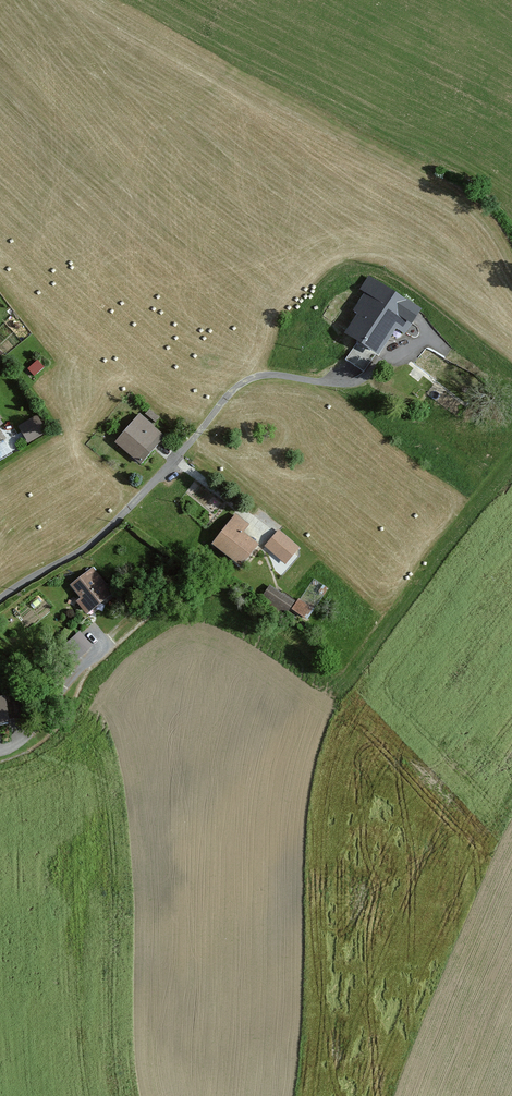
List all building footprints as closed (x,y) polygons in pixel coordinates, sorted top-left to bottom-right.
[(420,310),(370,278),(362,290),(367,294),(355,313),(360,316),(348,335),(358,342),(346,361),(364,373),(376,354),(380,356),(397,330),(404,334),(420,310)] [(43,368),(37,361),(28,369),(34,376),(43,368)] [(140,416),(117,443),(142,464),(165,437),(152,426),(159,418),(150,411),(143,419),(140,416)] [(37,418),(20,428),(29,443),(46,433),(37,418)] [(249,525),(235,515),(213,545),(242,566),(257,545),(242,534),(249,525)] [(279,531),(265,547),(285,565),(299,548),(279,531)] [(112,594),(92,569),(70,586),(81,600),(78,603),(87,614),(112,594)] [(296,604),(270,587),(263,598),(286,614),(289,609),(304,619),(312,608),(300,600),(296,604)] [(91,646),(79,632),(61,649),(73,663),(91,646)]
